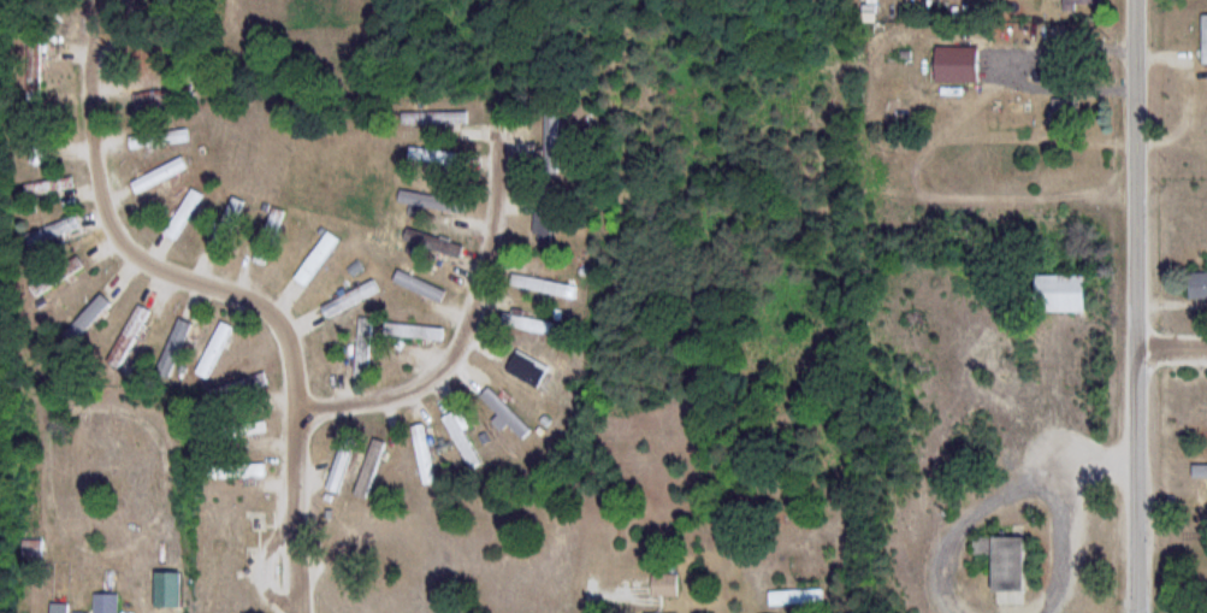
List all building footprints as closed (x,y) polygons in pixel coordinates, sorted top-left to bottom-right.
[(474,125),(473,113),(409,114),(409,126),(474,125)] [(35,164),(49,164),(49,122),(35,122),(35,164)] [(153,157),(153,137),(134,137),(134,157),(153,157)] [(32,197),(80,186),(78,175),(30,186),(32,197)] [(250,203),(235,197),(214,251),(230,257),(250,203)] [(183,241),(196,213),(181,206),(167,233),(183,241)] [(258,260),(270,265),(290,213),(279,208),(258,260)] [(29,234),(33,247),(89,229),(85,216),(29,234)] [(337,253),(320,238),(290,270),(307,286),(337,253)] [(73,278),(66,268),(37,287),(43,297),(73,278)] [(447,303),(452,293),(405,271),(401,282),(447,303)] [(1195,296),(1206,298),(1206,272),(1199,271),(1195,296)] [(1098,274),(1046,274),(1046,313),(1098,313),(1098,274)] [(386,292),(381,281),(325,308),(330,319),(386,292)] [(84,344),(115,301),(104,293),(73,336),(84,344)] [(120,350),(134,357),(156,309),(142,303),(120,350)] [(239,346),(232,342),(239,325),(224,319),(200,372),(214,378),(226,350),(235,354),(239,346)] [(380,320),(362,319),(357,376),(375,378),(380,320)] [(159,368),(175,377),(201,328),(185,320),(159,368)] [(408,337),(421,342),(424,333),(411,328),(408,337)] [(216,391),(222,405),(275,383),(269,369),(216,391)] [(528,441),(537,431),(496,390),(483,403),(509,429),(513,426),(528,441)] [(489,464),(460,412),(446,420),(476,472),(489,464)] [(417,426),(428,486),(442,483),(431,424),(417,426)] [(215,477),(267,477),(267,464),(215,464),(215,477)] [(1196,464),(1196,477),(1206,477),(1206,464),(1196,464)] [(1005,591),(1037,591),(1037,537),(1005,537),(1005,591)] [(656,598),(684,598),(684,575),(656,575),(656,598)] [(775,606),(808,606),(808,609),(830,609),(830,590),(775,590),(775,606)] [(124,594),(99,594),(99,612),(124,612),(124,594)] [(76,603),(55,604),(55,612),(76,612),(76,603)]
